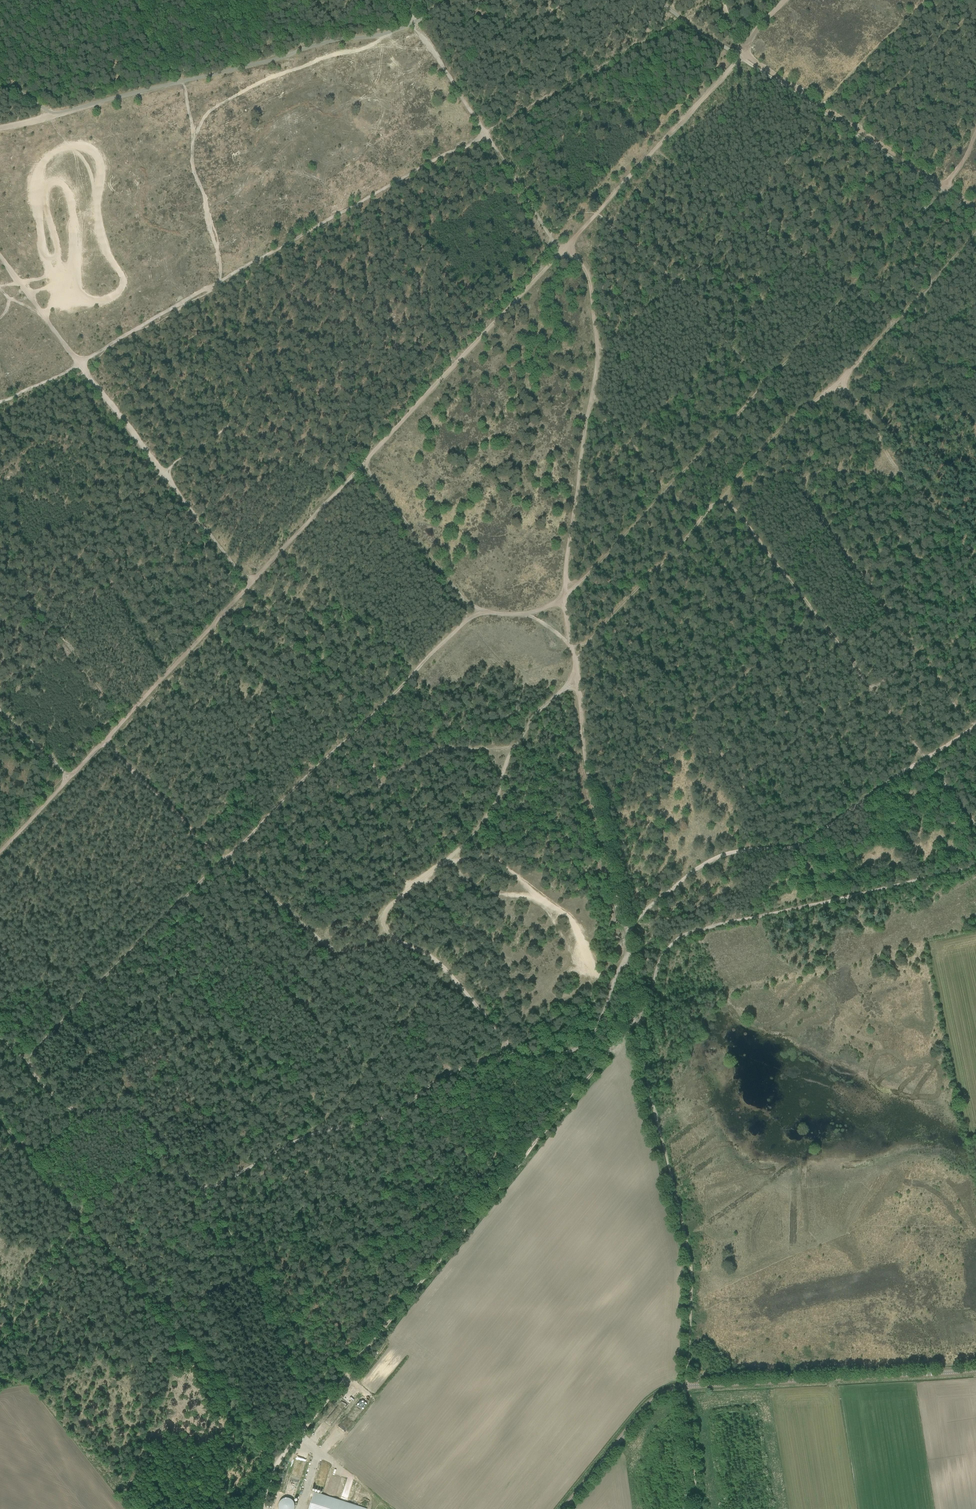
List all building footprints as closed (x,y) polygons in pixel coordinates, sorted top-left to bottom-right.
[(366,1508),(314,1492),(308,1508),(365,1508),(366,1508)] [(294,1498),(286,1498),(286,1502),(283,1502),(283,1508),(294,1508),(294,1498)]
